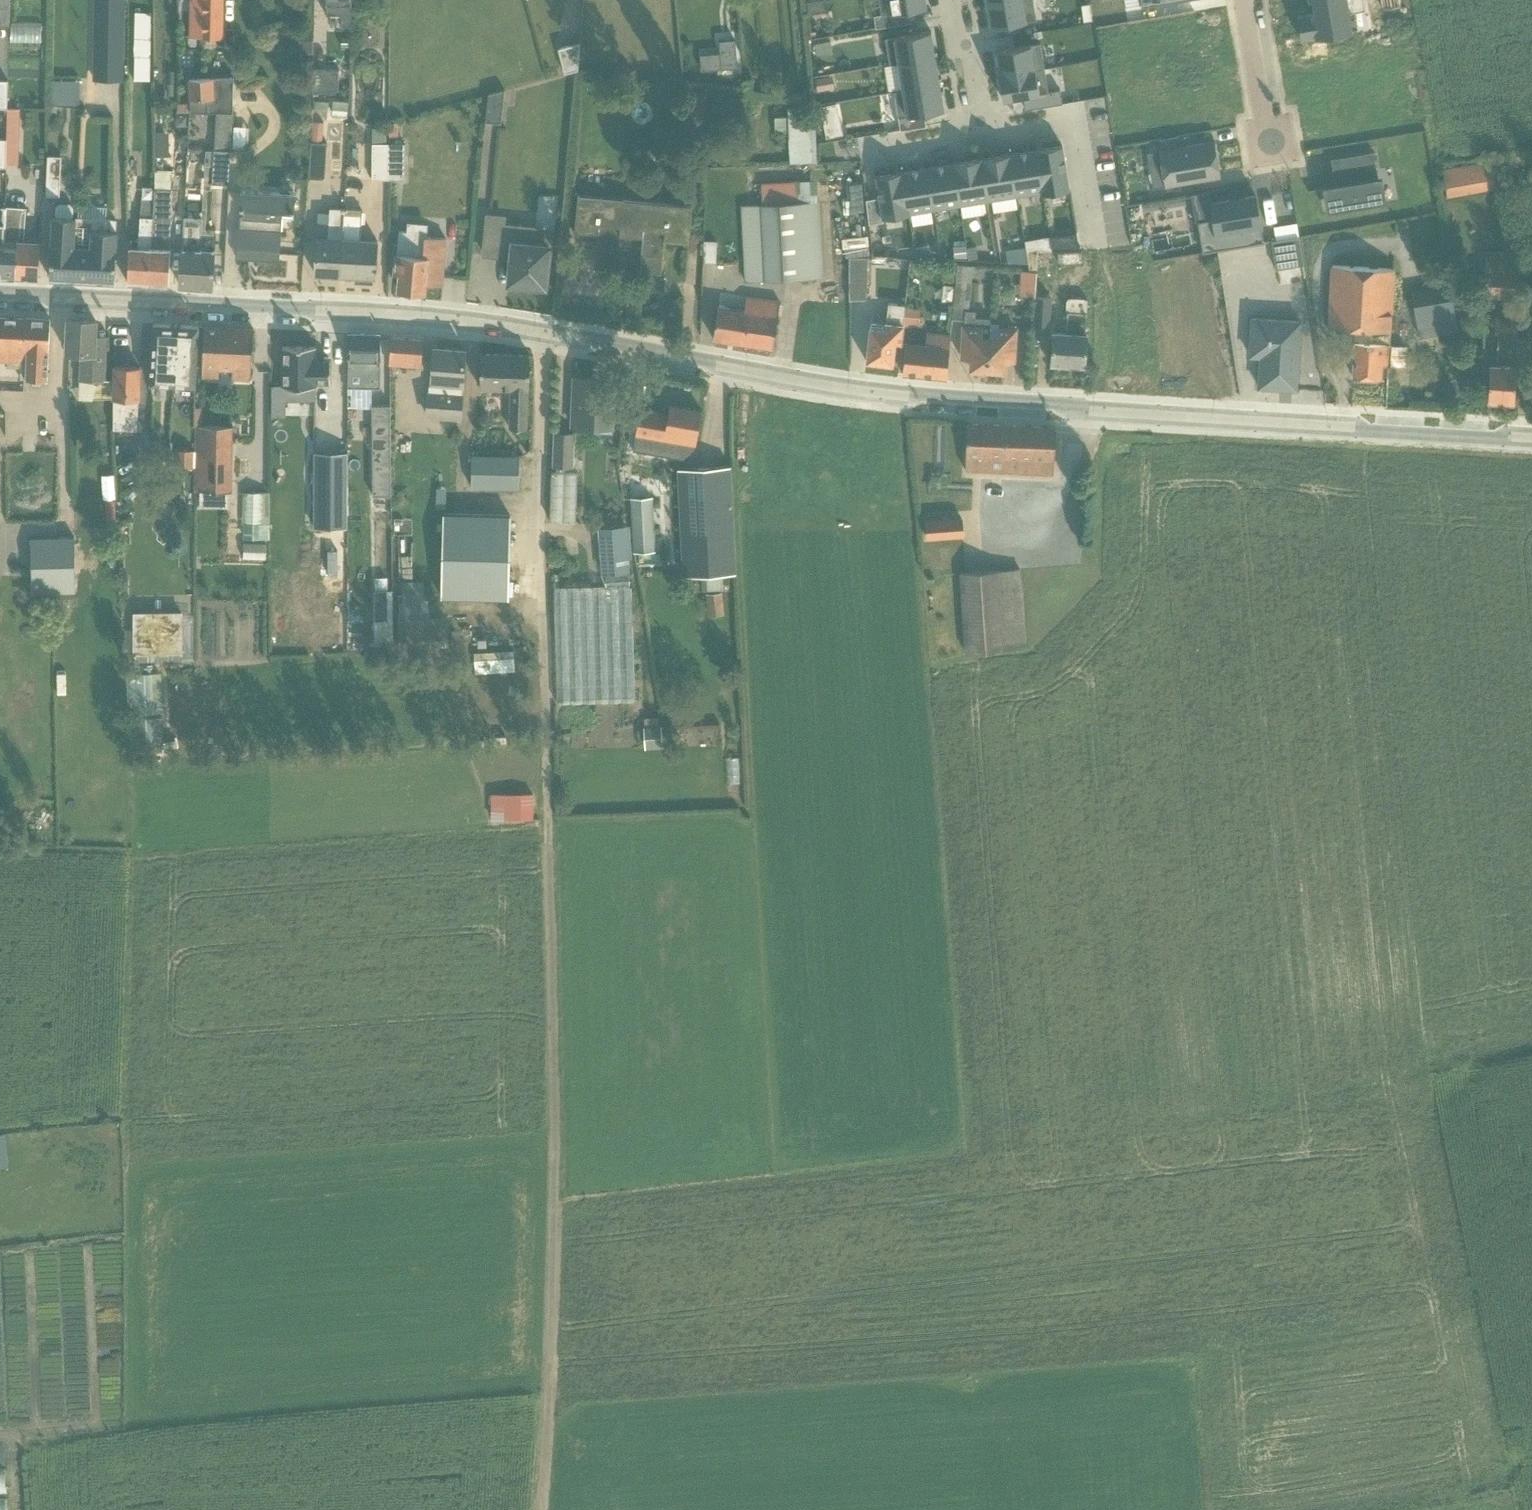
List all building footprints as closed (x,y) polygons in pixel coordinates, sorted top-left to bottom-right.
[(10,25),(10,0),(0,0),(0,26),(10,25)] [(92,79),(122,80),(124,0),(94,0),(92,79)] [(222,38),(223,0),(190,0),(188,47),(197,47),(198,37),(222,38)] [(350,27),(350,0),(326,0),(325,15),(342,16),(341,27),(350,27)] [(878,21),(933,11),(932,0),(874,0),(878,21)] [(986,2),(990,27),(1036,20),(1033,0),(998,0),(986,2)] [(1296,17),(1300,40),(1352,31),(1349,13),(1346,0),(1308,0),(1308,1),(1311,0),(1314,14),(1296,17)] [(1382,9),(1400,6),(1399,0),(1381,0),(1382,9)] [(1082,6),(1084,22),(1093,21),(1091,5),(1082,6)] [(150,13),(134,13),(133,81),(149,81),(150,13)] [(39,25),(10,25),(9,39),(39,40),(39,25)] [(934,32),(883,41),(898,119),(949,110),(934,32)] [(1040,43),(995,51),(999,75),(1044,68),(1040,43)] [(578,71),(580,44),(557,49),(564,75),(578,71)] [(999,77),(998,77),(1002,100),(1044,93),(1048,92),(1048,91),(1044,68),(999,75),(999,77)] [(311,94),(337,91),(338,71),(312,70),(311,94)] [(215,113),(232,114),(233,78),(188,80),(189,100),(190,100),(190,104),(177,104),(176,112),(190,112),(215,113)] [(60,84),(50,83),(49,106),(59,107),(60,84)] [(1046,104),(1025,108),(1025,109),(1062,103),(1060,89),(1048,91),(1048,92),(1044,93),(1046,104)] [(504,90),(488,95),(485,122),(501,124),(504,90)] [(332,118),(347,118),(348,102),(333,101),(332,118)] [(849,101),(826,102),(827,135),(850,134),(849,101)] [(814,106),(787,107),(789,164),(816,163),(814,106)] [(6,140),(5,164),(18,165),(19,109),(7,109),(6,140)] [(189,138),(190,112),(176,112),(176,137),(189,138)] [(205,150),(201,219),(201,234),(212,235),(213,230),(204,229),(207,189),(228,191),(232,114),(215,113),(213,150),(205,150)] [(753,134),(783,136),(783,124),(753,122),(753,134)] [(309,179),(324,180),(326,144),(321,144),(322,123),(312,123),(309,179)] [(232,148),(246,148),(247,127),(233,126),(232,148)] [(372,180),(387,180),(388,144),(385,144),(385,129),(372,129),(372,180)] [(174,168),(173,135),(160,135),(160,168),(174,168)] [(1176,136),(1160,139),(1161,146),(1177,144),(1176,136)] [(1214,141),(1158,151),(1165,186),(1220,177),(1214,141)] [(387,180),(404,180),(404,144),(388,144),(387,180)] [(979,159),(875,176),(882,218),(1041,192),(1041,194),(1069,190),(1062,146),(983,158),(979,159)] [(1326,212),(1385,202),(1381,178),(1377,178),(1373,152),(1330,159),(1335,185),(1322,188),(1326,212)] [(45,197),(59,197),(61,157),(47,156),(45,197)] [(1491,162),(1442,170),(1447,197),(1496,188),(1491,162)] [(148,247),(147,284),(168,285),(170,248),(171,189),(170,173),(155,172),(153,200),(151,247),(148,247)] [(126,176),(126,212),(137,212),(138,176),(126,176)] [(744,282),(823,278),(819,201),(817,201),(816,181),(760,184),(761,205),(740,206),(744,282)] [(239,217),(236,259),(279,261),(282,216),(293,216),(295,194),(241,191),(239,209),(242,209),(242,217),(239,217)] [(1212,219),(1197,221),(1202,253),(1263,242),(1255,195),(1210,203),(1209,203),(1212,219)] [(690,206),(577,197),(574,232),(597,234),(595,269),(616,271),(619,236),(642,238),(639,272),(660,274),(663,240),(687,242),(690,206)] [(151,247),(153,200),(141,199),(138,247),(129,247),(127,283),(147,284),(148,247),(151,247)] [(53,217),(49,278),(71,280),(73,217),(73,207),(69,204),(59,203),(55,207),(55,217),(53,217)] [(14,276),(16,247),(3,246),(4,208),(0,207),(0,275),(14,276)] [(16,247),(14,276),(37,278),(39,241),(24,240),(26,208),(4,207),(4,208),(3,246),(16,247)] [(317,234),(316,234),(314,274),(340,275),(343,209),(329,208),(329,214),(318,213),(317,234)] [(343,209),(340,275),(375,277),(375,269),(376,269),(378,239),(360,238),(362,210),(343,209)] [(508,283),(544,287),(550,228),(506,224),(506,216),(488,214),(484,255),(511,258),(508,283)] [(73,217),(71,280),(93,281),(94,247),(90,247),(90,230),(116,231),(117,219),(73,217)] [(183,218),(179,286),(211,288),(213,250),(200,249),(201,234),(201,219),(183,218)] [(398,232),(394,275),(399,275),(398,290),(423,292),(424,283),(441,285),(445,239),(426,237),(427,225),(407,223),(406,232),(398,232)] [(94,247),(93,281),(114,282),(116,231),(90,230),(90,247),(94,247)] [(1057,236),(1049,237),(1052,250),(1059,250),(1057,236)] [(1298,238),(1271,242),(1275,269),(1302,265),(1298,238)] [(716,263),(716,242),(704,242),(703,263),(716,263)] [(1522,253),(1486,251),(1483,299),(1519,301),(1522,253)] [(867,258),(848,258),(848,301),(867,301),(867,258)] [(910,261),(891,258),(886,304),(887,304),(884,328),(870,326),(866,362),(892,365),(894,344),(900,345),(910,261)] [(970,369),(986,370),(989,324),(990,319),(975,318),(975,311),(968,311),(972,265),(956,264),(952,320),(964,321),(964,325),(963,325),(961,358),(971,359),(970,369)] [(1352,377),(1380,379),(1380,366),(1404,367),(1405,347),(1390,346),(1391,314),(1392,314),(1392,270),(1330,265),(1327,328),(1355,329),(1352,377)] [(1035,297),(1036,272),(1020,271),(1018,296),(1035,297)] [(1460,329),(1451,284),(1411,292),(1418,338),(1460,329)] [(772,348),(780,302),(747,296),(745,310),(718,305),(713,339),(772,348)] [(1049,334),(1050,298),(1037,297),(1035,333),(1049,334)] [(1053,332),(1052,343),(1051,363),(1084,366),(1086,334),(1088,300),(1068,298),(1066,333),(1053,332)] [(1123,363),(1135,363),(1135,367),(1137,367),(1137,366),(1162,366),(1161,343),(1165,343),(1165,315),(1161,315),(1146,315),(1146,326),(1124,326),(1124,315),(1109,315),(1109,368),(1111,368),(1110,347),(1122,347),(1123,363)] [(7,361),(7,365),(21,366),(20,378),(25,379),(25,362),(24,362),(26,318),(0,316),(0,361),(7,361)] [(1256,389),(1296,392),(1301,320),(1249,317),(1247,358),(1257,359),(1256,389)] [(1502,399),(1513,400),(1515,360),(1516,337),(1517,318),(1500,317),(1499,331),(1498,331),(1496,363),(1488,363),(1487,399),(1489,399),(1491,402),(1501,402),(1502,399)] [(25,362),(25,379),(48,380),(50,319),(26,318),(24,362),(25,362)] [(96,320),(68,319),(66,353),(80,353),(79,379),(93,380),(92,397),(111,398),(111,380),(105,380),(107,349),(109,349),(109,348),(95,347),(96,320)] [(176,324),(153,323),(150,383),(173,384),(176,324)] [(196,385),(198,325),(176,324),(173,384),(196,385)] [(989,324),(986,370),(1003,371),(1003,361),(1013,362),(1015,328),(998,327),(998,324),(989,324)] [(204,326),(201,378),(218,379),(218,370),(231,371),(231,380),(250,381),(253,328),(204,326)] [(902,374),(946,379),(950,334),(926,332),(925,344),(905,342),(902,374)] [(380,334),(347,334),(347,385),(347,387),(380,388),(380,365),(380,334)] [(1516,337),(1515,360),(1531,360),(1531,338),(1516,337)] [(391,338),(388,365),(421,367),(423,340),(391,338)] [(316,347),(282,347),(282,387),(284,387),(316,387),(316,383),(330,383),(330,360),(316,360),(316,347)] [(429,385),(427,405),(426,414),(459,417),(465,350),(434,347),(431,385),(429,385)] [(480,349),(480,389),(509,390),(508,429),(527,429),(530,351),(480,349)] [(115,366),(112,428),(137,429),(140,367),(115,366)] [(611,431),(612,428),(614,379),(573,378),(572,426),(595,427),(595,431),(597,433),(609,433),(611,431)] [(282,387),(271,387),(271,411),(284,411),(284,399),(284,387),(282,387)] [(390,405),(371,405),(372,496),(391,496),(391,494),(390,405)] [(635,436),(632,450),(692,461),(695,445),(701,411),(669,405),(667,414),(639,409),(635,436)] [(1053,472),(1054,446),(1055,426),(966,423),(965,443),(965,470),(994,472),(994,470),(1053,472)] [(200,426),(199,491),(202,491),(226,491),(227,491),(228,426),(203,426),(200,426)] [(44,506),(46,434),(0,433),(0,505),(44,506)] [(573,434),(555,433),(554,465),(571,466),(573,434)] [(347,454),(313,453),(313,526),(347,526),(347,454)] [(471,487),(518,488),(519,457),(471,455),(471,487)] [(730,465),(678,468),(683,576),(735,574),(730,465)] [(550,472),(549,521),(575,522),(576,472),(550,472)] [(242,492),(241,505),(241,525),(246,525),(246,538),(263,538),(265,492),(242,492)] [(391,496),(393,515),(415,514),(413,494),(391,494),(391,496)] [(666,535),(664,508),(652,509),(651,497),(631,498),(633,538),(632,538),(633,551),(638,550),(654,550),(653,537),(653,536),(666,535)] [(73,502),(73,519),(116,518),(115,501),(73,502)] [(510,515),(445,515),(445,597),(510,597),(510,561),(510,515)] [(964,537),(963,518),(924,521),(925,540),(964,537)] [(629,525),(598,527),(601,574),(629,572),(628,562),(632,562),(629,525)] [(75,591),(74,537),(30,538),(32,593),(75,591)] [(960,573),(965,653),(1025,649),(1019,569),(960,573)] [(701,578),(702,590),(723,589),(723,576),(701,578)] [(551,590),(557,702),(636,698),(631,586),(551,590)] [(708,616),(724,615),(722,592),(706,594),(708,616)] [(134,613),(134,653),(181,653),(181,613),(134,613)] [(127,665),(129,719),(132,749),(164,747),(163,717),(160,673),(151,673),(151,663),(127,665)] [(643,726),(645,749),(663,747),(661,725),(643,726)] [(490,819),(532,819),(532,794),(490,794),(490,819)] [(0,1499),(0,1509),(8,1509),(8,1499),(0,1499)]
